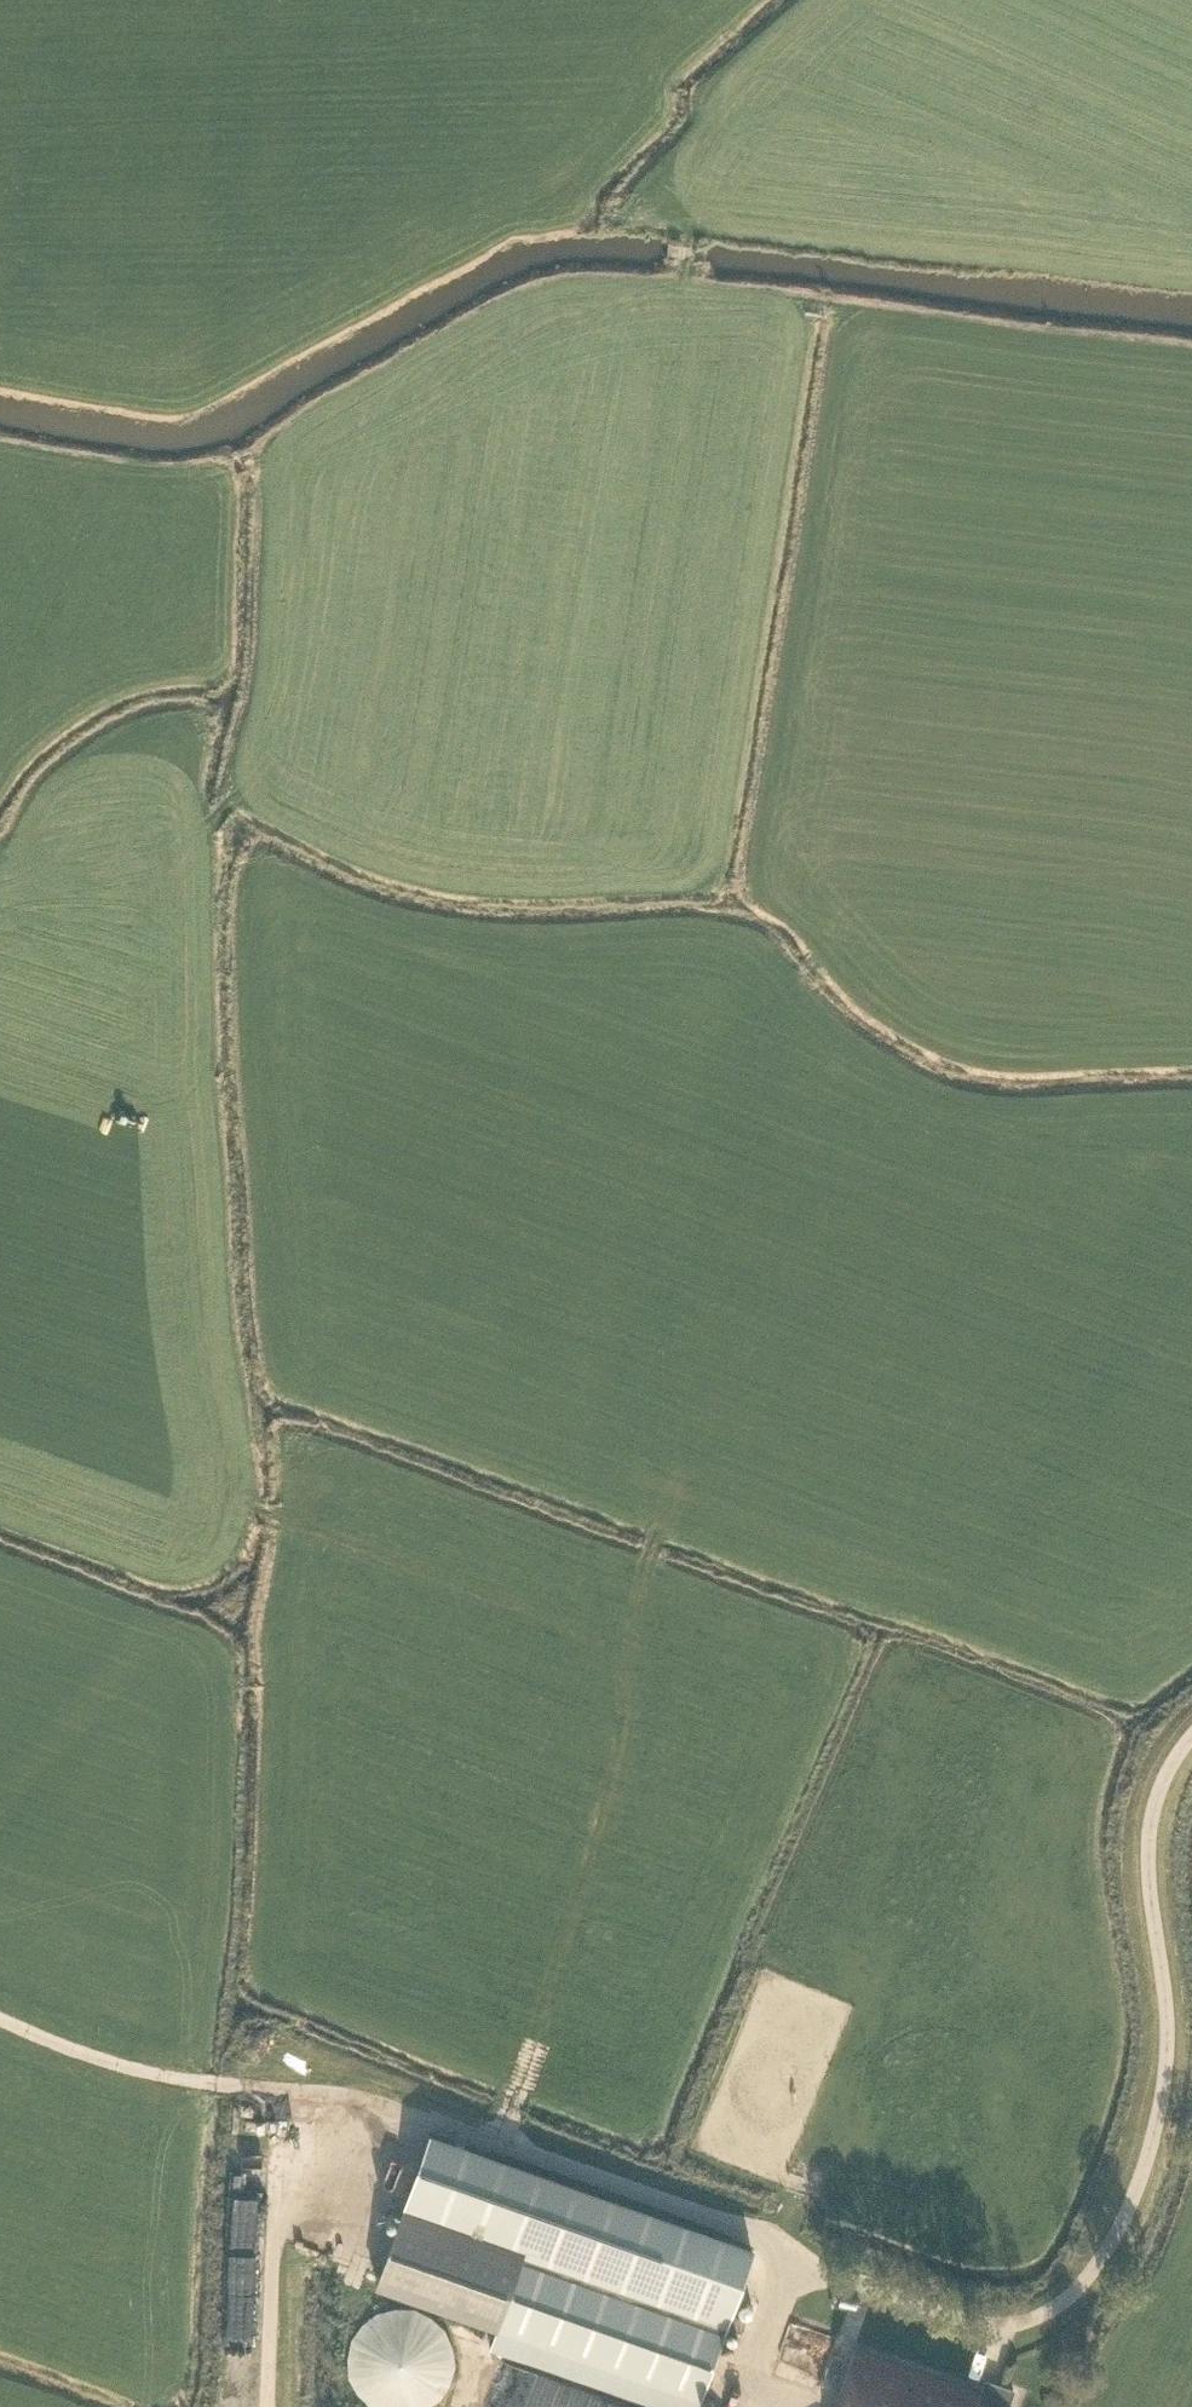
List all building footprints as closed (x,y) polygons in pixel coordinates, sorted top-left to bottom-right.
[(660,2406),(698,2406),(753,2253),(429,2138),(378,2285),(498,2328),(491,2347),(660,2406)] [(1014,2389),(999,2384),(995,2397),(981,2392),(981,2393),(846,2345),(836,2372),(846,2376),(835,2406),(1008,2406),(1014,2389)]
